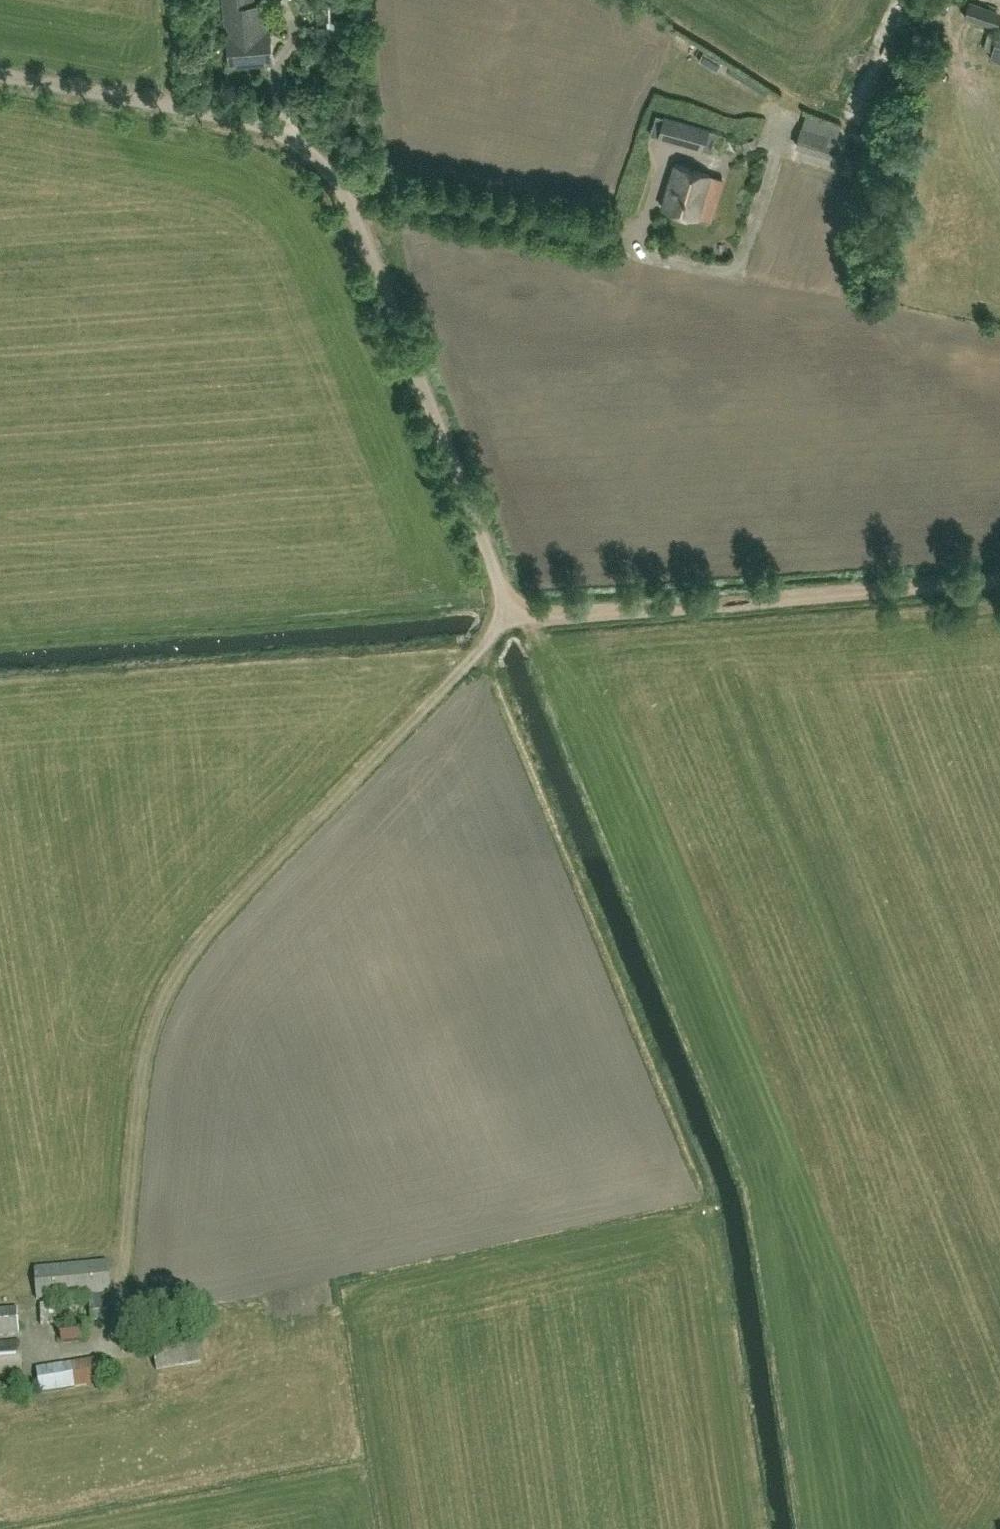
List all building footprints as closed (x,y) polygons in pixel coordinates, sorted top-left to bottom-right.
[(230,63),(271,60),(268,31),(266,31),(264,8),(251,10),(250,0),(226,0),(228,22),(231,22),(232,34),(228,35),(230,63)] [(982,5),(970,1),(965,16),(995,26),(999,15),(981,9),(982,5)] [(347,20),(331,20),(331,27),(318,27),(318,45),(346,43),(346,28),(347,28),(347,20)] [(988,31),(984,47),(992,50),(996,34),(988,31)] [(996,34),(992,50),(990,58),(999,60),(999,34),(997,33),(996,34)] [(698,60),(717,70),(722,61),(704,50),(698,60)] [(911,89),(917,73),(906,69),(900,85),(911,89)] [(658,137),(703,150),(709,127),(664,114),(658,137)] [(801,127),(796,144),(832,154),(837,137),(801,127)] [(662,208),(697,218),(710,174),(675,164),(662,208)] [(39,1287),(113,1284),(112,1260),(38,1263),(39,1287)] [(45,1309),(46,1322),(59,1322),(59,1337),(89,1336),(88,1307),(45,1309)] [(21,1311),(0,1312),(0,1334),(22,1333),(21,1311)] [(0,1349),(0,1379),(24,1377),(22,1348),(0,1349)] [(101,1365),(80,1365),(80,1382),(101,1382),(101,1365)] [(43,1389),(79,1384),(77,1367),(41,1372),(43,1389)]
